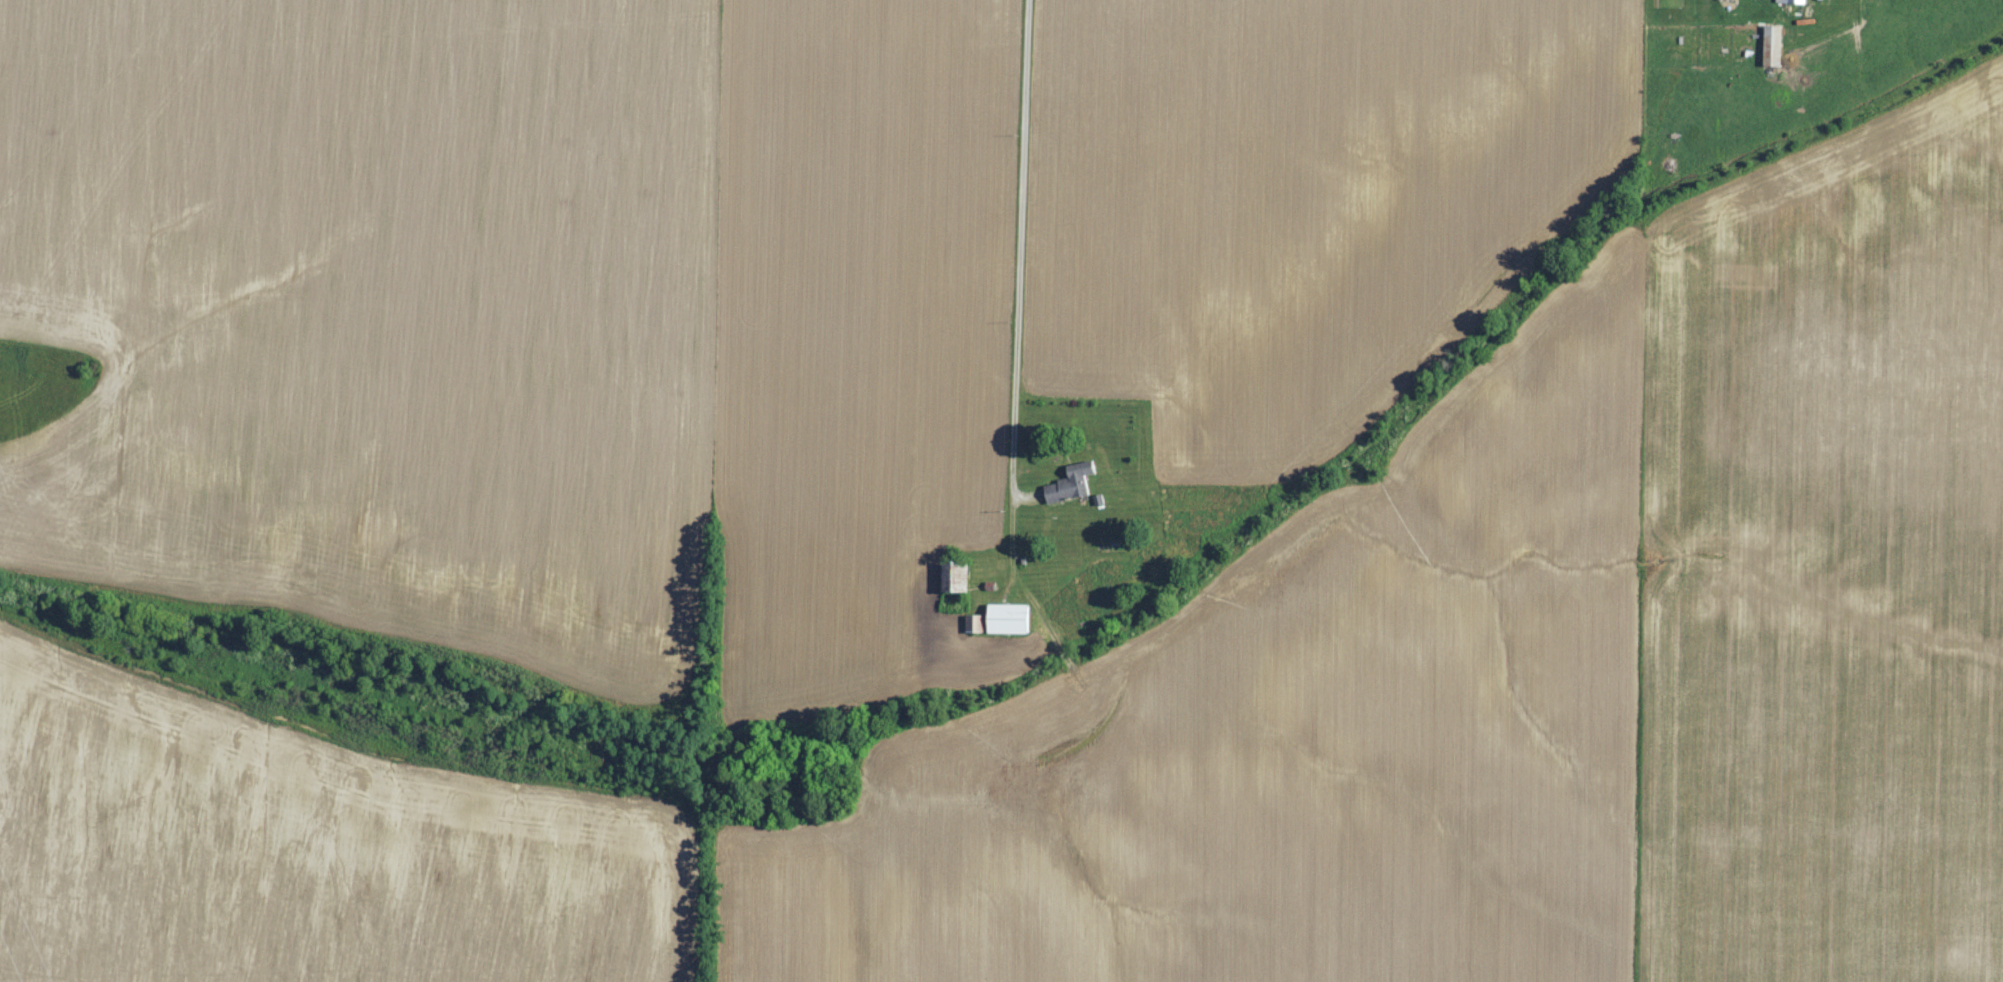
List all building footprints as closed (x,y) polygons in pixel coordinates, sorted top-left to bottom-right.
[(1783,26),(1767,26),(1766,46),(1783,46),(1783,26)] [(1045,483),(1050,502),(1079,496),(1077,486),(1087,484),(1085,475),(1045,483)] [(1030,604),(990,604),(990,633),(1029,633),(1030,604)] [(985,614),(967,615),(968,632),(985,632),(985,614)]
